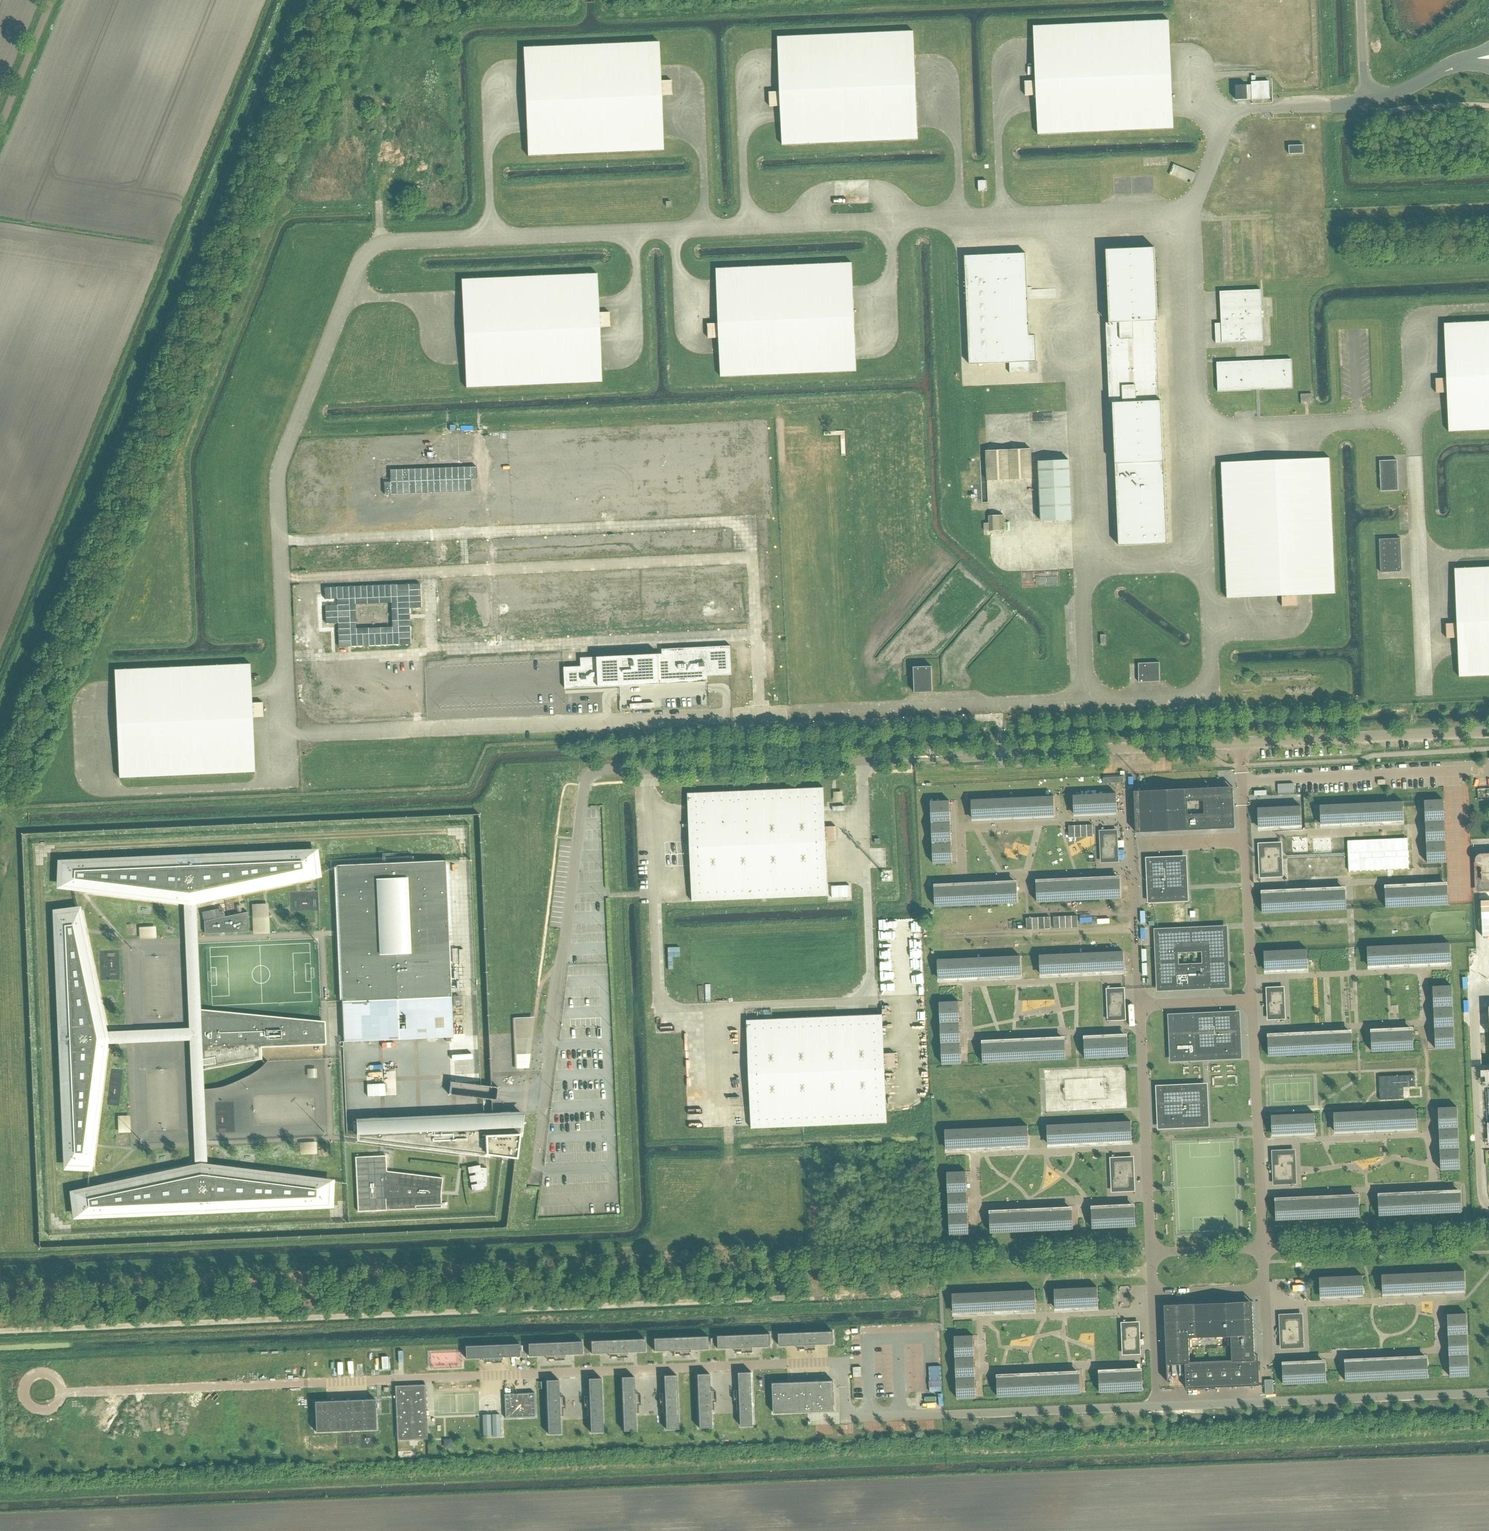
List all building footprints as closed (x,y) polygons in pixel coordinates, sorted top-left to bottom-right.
[(1036,81),(1025,82),(1026,96),(1037,96),(1038,135),(1174,129),(1169,21),(1034,26),(1036,81)] [(778,37),(780,92),(769,92),(770,106),(781,106),(782,146),(918,140),(914,32),(778,37)] [(523,48),(527,156),(663,150),(661,96),(672,96),(671,81),(660,81),(659,42),(523,48)] [(1252,85),(1236,86),(1236,100),(1270,99),(1269,82),(1252,82),(1252,85)] [(1304,145),(1289,146),(1289,154),(1304,154),(1304,145)] [(1170,175),(1193,183),(1197,172),(1174,164),(1170,175)] [(987,181),(978,181),(979,192),(987,191),(987,181)] [(1155,248),(1106,250),(1109,323),(1106,323),(1110,403),(1113,403),(1119,546),(1168,544),(1162,401),(1160,401),(1156,321),(1158,321),(1155,248)] [(1029,362),(1037,362),(1036,335),(1030,336),(1027,254),(965,256),(969,365),(1010,363),(1011,373),(1030,373),(1029,362)] [(708,324),(709,339),(719,338),(721,377),(856,371),(852,263),(716,268),(719,323),(708,324)] [(599,328),(610,328),(609,313),(598,313),(596,275),(461,280),(465,388),(601,383),(599,328)] [(1220,291),(1222,324),(1215,324),(1216,343),(1263,341),(1261,290),(1220,291)] [(1436,379),(1436,393),(1448,393),(1449,432),(1488,430),(1488,322),(1445,324),(1447,379),(1436,379)] [(1291,360),(1217,362),(1218,391),(1292,388),(1291,360)] [(1308,404),(1312,404),(1312,394),(1301,394),(1301,404),(1305,404),(1308,404)] [(740,423),(656,426),(660,510),(696,509),(694,485),(718,484),(717,454),(741,453),(740,423)] [(1032,449),(986,451),(987,481),(1033,479),(1032,449)] [(1330,458),(1221,463),(1227,597),(1282,595),(1282,606),(1297,605),(1296,594),(1335,592),(1330,458)] [(1397,460),(1380,461),(1381,491),(1398,490),(1397,460)] [(1070,461),(1039,462),(1041,521),(1073,520),(1070,461)] [(556,464),(390,470),(390,482),(384,482),(384,495),(557,488),(556,464)] [(990,522),(985,522),(985,530),(1007,529),(1006,514),(990,515),(990,522)] [(1401,539),(1380,539),(1381,572),(1402,572),(1401,539)] [(1457,623),(1447,624),(1447,638),(1458,637),(1460,677),(1488,676),(1488,567),(1455,569),(1457,623)] [(339,647),(411,644),(409,608),(421,608),(420,584),(324,588),(325,600),(337,599),(337,605),(325,606),(326,624),(338,623),(339,647)] [(581,666),(564,667),(565,689),(579,688),(579,678),(594,678),(594,687),(708,682),(708,676),(732,675),(731,645),(662,649),(662,653),(581,657),(581,666)] [(1159,663),(1139,663),(1139,682),(1160,681),(1159,663)] [(114,670),(119,778),(254,772),(252,718),(263,717),(262,703),(251,703),(249,664),(114,670)] [(932,666),(914,667),(915,693),(933,692),(932,666)] [(1296,792),(1295,782),(1279,783),(1279,793),(1296,792)] [(688,793),(692,901),(828,896),(826,841),(837,841),(836,826),(825,826),(824,788),(688,793)] [(1234,791),(1218,791),(1218,788),(1138,791),(1139,807),(1135,807),(1137,833),(1160,832),(1160,828),(1209,826),(1209,830),(1220,829),(1220,825),(1231,825),(1231,807),(1234,806),(1234,791)] [(1117,812),(1116,793),(1073,795),(1074,814),(1079,814),(1079,815),(1086,815),(1086,814),(1099,813),(1100,814),(1106,814),(1106,813),(1117,812)] [(1055,815),(1054,796),(992,799),(971,800),(972,819),(977,819),(977,820),(984,819),(984,818),(993,818),(998,818),(998,819),(1004,818),(1004,817),(1018,817),(1018,818),(1025,818),(1025,817),(1038,816),(1038,817),(1045,817),(1045,816),(1055,815)] [(1446,862),(1443,800),(1424,801),(1425,810),(1424,810),(1424,817),(1425,817),(1426,831),(1425,831),(1425,838),(1426,838),(1427,851),(1426,851),(1426,858),(1427,858),(1427,863),(1446,862)] [(952,838),(952,831),(951,831),(950,817),(951,817),(951,811),(950,811),(950,801),(931,802),(934,864),(952,863),(952,858),(953,858),(953,851),(952,851),(951,838),(952,838)] [(1404,821),(1403,802),(1382,803),(1320,805),(1321,824),(1331,824),(1331,825),(1338,825),(1337,824),(1351,823),(1351,824),(1358,824),(1358,823),(1372,822),(1372,823),(1378,823),(1378,822),(1383,821),(1392,821),(1392,822),(1399,822),(1399,821),(1404,821)] [(1302,825),(1301,806),(1258,808),(1258,827),(1270,826),(1270,828),(1276,827),(1276,826),(1290,826),(1290,827),(1297,826),(1297,825),(1302,825)] [(1116,859),(1116,846),(1118,846),(1118,838),(1111,838),(1110,833),(1103,834),(1104,846),(1102,846),(1102,855),(1109,854),(1109,859),(1116,859)] [(1407,838),(1348,841),(1349,871),(1409,869),(1407,838)] [(1280,873),(1279,856),(1281,856),(1281,850),(1274,851),(1274,846),(1263,846),(1264,856),(1260,856),(1260,874),(1268,874),(1268,869),(1274,869),(1274,874),(1280,873)] [(62,863),(61,885),(190,902),(317,875),(313,852),(62,863)] [(1480,854),(1477,857),(1476,859),(1476,863),(1476,864),(1477,864),(1477,865),(1479,866),(1481,867),(1482,867),(1482,882),(1488,882),(1488,854),(1480,854)] [(1185,898),(1183,857),(1149,858),(1151,899),(1185,898)] [(451,997),(445,860),(337,865),(342,1002),(351,1001),(353,1041),(408,1038),(453,1037),(451,997)] [(1121,899),(1120,880),(1109,880),(1109,879),(1102,880),(1102,881),(1098,881),(1089,881),(1088,880),(1082,881),(1082,882),(1068,882),(1068,881),(1061,881),(1061,882),(1048,883),(1048,882),(1041,882),(1041,883),(1036,884),(1037,902),(1099,900),(1121,899)] [(1019,903),(1018,884),(1008,885),(1008,884),(1001,884),(1001,885),(997,885),(987,886),(987,885),(981,885),(981,886),(967,886),(967,885),(960,886),(960,887),(947,887),(947,886),(940,887),(940,888),(935,888),(936,907),(998,904),(1019,903)] [(1448,905),(1447,886),(1442,886),(1442,885),(1436,885),(1436,886),(1422,887),(1422,886),(1415,886),(1415,887),(1402,888),(1402,887),(1395,887),(1395,888),(1385,888),(1386,907),(1448,905)] [(1346,908),(1345,890),(1340,890),(1340,889),(1334,890),(1334,891),(1320,891),(1320,890),(1313,891),(1313,892),(1300,892),(1300,891),(1293,892),(1293,893),(1284,893),(1279,893),(1279,892),(1273,892),(1273,893),(1261,894),(1262,913),(1284,912),(1346,909),(1346,908)] [(254,933),(271,933),(270,903),(253,903),(254,933)] [(56,914),(66,1165),(89,1166),(105,1038),(78,911),(56,914)] [(248,912),(204,921),(205,934),(248,932),(248,912)] [(140,926),(140,937),(158,937),(157,925),(140,926)] [(1227,984),(1224,929),(1158,932),(1160,987),(1227,984)] [(1451,962),(1450,943),(1429,944),(1367,947),(1368,966),(1378,965),(1378,966),(1385,966),(1385,965),(1398,964),(1398,965),(1405,965),(1405,964),(1419,963),(1419,964),(1425,964),(1425,963),(1430,963),(1439,962),(1439,963),(1446,963),(1446,962),(1451,962)] [(669,946),(670,968),(674,967),(673,956),(681,956),(681,946),(669,946)] [(1308,968),(1307,949),(1264,951),(1265,970),(1276,970),(1276,971),(1283,970),(1283,969),(1296,969),(1296,970),(1303,969),(1303,968),(1308,968)] [(1124,971),(1123,952),(1101,953),(1040,956),(1040,975),(1045,974),(1045,975),(1052,975),(1052,974),(1066,973),(1066,974),(1072,974),(1072,973),(1086,973),(1086,974),(1093,973),(1093,972),(1102,972),(1106,972),(1106,973),(1113,972),(1113,971),(1124,971)] [(1021,975),(1020,956),(999,957),(938,960),(938,979),(943,979),(943,980),(950,979),(950,978),(964,978),(964,979),(971,978),(970,977),(984,977),(984,978),(991,978),(991,977),(1000,976),(1005,976),(1005,977),(1011,977),(1011,976),(1021,975)] [(1454,1048),(1452,985),(1433,986),(1433,991),(1432,991),(1432,998),(1433,998),(1434,1012),(1433,1012),(1433,1018),(1434,1018),(1435,1032),(1434,1032),(1434,1039),(1435,1039),(1435,1049),(1454,1048)] [(1282,1016),(1282,1003),(1284,1003),(1284,995),(1277,995),(1276,990),(1270,990),(1270,1003),(1268,1003),(1268,1011),(1275,1011),(1275,1016),(1282,1016)] [(1123,1017),(1123,1004),(1125,1004),(1125,996),(1117,996),(1117,991),(1110,992),(1111,1004),(1109,1004),(1109,1013),(1116,1012),(1116,1017),(1123,1017)] [(961,1047),(960,1034),(961,1034),(961,1027),(960,1027),(959,1013),(960,1013),(960,1007),(959,1007),(959,1002),(940,1003),(943,1065),(962,1064),(961,1054),(962,1054),(962,1047),(961,1047)] [(321,1021),(201,1010),(202,1034),(203,1070),(261,1059),(261,1047),(326,1044),(325,1022),(321,1021)] [(1239,1055),(1237,1012),(1171,1014),(1173,1059),(1239,1055)] [(884,1053),(882,1014),(747,1020),(752,1128),(887,1123),(885,1068),(896,1068),(895,1053),(884,1053)] [(533,1017),(513,1018),(515,1068),(527,1068),(533,1017)] [(1414,1050),(1413,1031),(1408,1031),(1408,1030),(1401,1030),(1401,1031),(1388,1032),(1388,1031),(1381,1031),(1381,1032),(1371,1032),(1372,1051),(1414,1050)] [(1353,1052),(1352,1033),(1347,1034),(1347,1033),(1340,1033),(1340,1034),(1326,1034),(1326,1033),(1320,1034),(1320,1035),(1312,1035),(1306,1035),(1306,1034),(1299,1035),(1299,1036),(1290,1036),(1289,1036),(1286,1036),(1286,1035),(1279,1036),(1279,1037),(1268,1037),(1269,1056),(1291,1055),(1353,1052)] [(1129,1056),(1128,1037),(1117,1038),(1117,1037),(1110,1037),(1110,1038),(1096,1039),(1096,1038),(1090,1038),(1090,1039),(1085,1039),(1085,1058),(1129,1056)] [(1066,1059),(1065,1040),(1055,1041),(1055,1040),(1048,1040),(1048,1041),(1035,1042),(1035,1041),(1028,1041),(1028,1042),(1014,1043),(1014,1042),(1008,1042),(1008,1043),(1003,1043),(994,1044),(994,1042),(987,1043),(987,1044),(982,1044),(983,1063),(1004,1062),(1066,1059)] [(386,1082),(368,1083),(369,1096),(396,1094),(395,1073),(386,1074),(386,1082)] [(1405,1099),(1404,1087),(1416,1087),(1416,1074),(1380,1076),(1381,1100),(1405,1099)] [(1206,1124),(1204,1085),(1160,1087),(1162,1126),(1206,1124)] [(1460,1169),(1457,1107),(1438,1108),(1438,1118),(1437,1118),(1438,1124),(1439,1124),(1439,1138),(1438,1138),(1439,1145),(1440,1145),(1440,1158),(1439,1158),(1440,1165),(1441,1165),(1441,1170),(1460,1169)] [(744,1108),(734,1109),(734,1125),(744,1125),(744,1108)] [(1417,1128),(1416,1109),(1395,1110),(1334,1112),(1334,1131),(1344,1131),(1344,1132),(1351,1132),(1351,1131),(1365,1130),(1365,1131),(1372,1131),(1371,1130),(1385,1129),(1385,1130),(1392,1130),(1392,1129),(1396,1129),(1406,1128),(1406,1129),(1412,1129),(1412,1128),(1417,1128)] [(493,1113),(356,1119),(357,1141),(490,1157),(490,1153),(504,1154),(517,1156),(520,1157),(525,1112),(493,1113)] [(1315,1132),(1314,1113),(1271,1115),(1272,1134),(1283,1134),(1283,1135),(1290,1134),(1290,1133),(1304,1133),(1304,1134),(1310,1133),(1310,1132),(1315,1132)] [(119,1115),(120,1132),(132,1131),(131,1114),(119,1115)] [(1080,1143),(1094,1142),(1094,1143),(1100,1143),(1100,1142),(1110,1141),(1114,1141),(1114,1142),(1121,1142),(1121,1141),(1132,1140),(1131,1121),(1109,1122),(1047,1125),(1048,1144),(1053,1144),(1053,1145),(1060,1145),(1060,1144),(1073,1143),(1073,1144),(1080,1144),(1080,1143)] [(1029,1145),(1028,1126),(1007,1127),(945,1130),(946,1149),(951,1148),(951,1149),(958,1149),(958,1148),(971,1147),(971,1148),(978,1148),(978,1147),(992,1147),(992,1148),(998,1147),(998,1146),(1008,1146),(1012,1146),(1012,1147),(1019,1146),(1019,1145),(1029,1145)] [(301,1154),(318,1153),(318,1141),(301,1142),(301,1154)] [(1293,1180),(1293,1163),(1295,1163),(1295,1158),(1288,1158),(1288,1153),(1277,1154),(1277,1163),(1273,1163),(1274,1181),(1281,1181),(1281,1176),(1288,1176),(1288,1181),(1293,1180)] [(386,1156),(356,1157),(358,1211),(442,1208),(441,1195),(442,1190),(443,1178),(386,1171),(386,1156)] [(1134,1178),(1133,1160),(1126,1160),(1126,1165),(1119,1165),(1119,1161),(1114,1161),(1114,1178),(1112,1178),(1112,1184),(1119,1183),(1119,1188),(1130,1188),(1130,1178),(1134,1178)] [(480,1165),(468,1167),(469,1173),(475,1172),(475,1175),(469,1176),(470,1182),(476,1181),(477,1184),(471,1185),(472,1191),(484,1189),(483,1186),(487,1186),(487,1168),(480,1168),(480,1165)] [(330,1182),(201,1166),(75,1193),(77,1215),(329,1205),(330,1182)] [(968,1217),(968,1203),(969,1203),(968,1197),(967,1197),(967,1183),(968,1183),(967,1176),(966,1176),(966,1171),(947,1172),(950,1234),(969,1234),(968,1224),(969,1224),(969,1217),(968,1217)] [(1462,1212),(1461,1193),(1456,1193),(1456,1192),(1449,1192),(1449,1193),(1436,1194),(1436,1193),(1429,1193),(1429,1194),(1415,1195),(1415,1194),(1408,1194),(1409,1195),(1399,1195),(1395,1196),(1395,1195),(1388,1195),(1388,1196),(1378,1196),(1379,1215),(1400,1215),(1462,1212)] [(1360,1216),(1359,1197),(1354,1198),(1354,1197),(1347,1197),(1347,1198),(1334,1198),(1334,1197),(1327,1198),(1327,1199),(1313,1199),(1313,1198),(1307,1199),(1307,1200),(1297,1200),(1293,1200),(1293,1199),(1286,1199),(1286,1201),(1275,1201),(1276,1220),(1298,1219),(1360,1216)] [(1136,1226),(1135,1207),(1124,1208),(1124,1207),(1117,1207),(1117,1208),(1103,1209),(1103,1208),(1096,1208),(1097,1209),(1092,1209),(1092,1228),(1136,1226)] [(1073,1229),(1072,1210),(1062,1210),(1062,1209),(1056,1210),(1056,1211),(1042,1211),(1042,1210),(1035,1211),(1035,1212),(1022,1212),(1022,1211),(1015,1211),(1015,1213),(1011,1213),(1001,1213),(1001,1212),(995,1212),(995,1213),(990,1214),(991,1233),(1012,1232),(1073,1229)] [(1465,1290),(1464,1271),(1443,1272),(1382,1274),(1382,1293),(1392,1293),(1392,1294),(1399,1294),(1399,1293),(1413,1292),(1413,1293),(1420,1293),(1420,1292),(1433,1291),(1433,1292),(1440,1292),(1440,1291),(1444,1291),(1454,1290),(1454,1291),(1460,1291),(1460,1290),(1465,1290)] [(1363,1294),(1362,1275),(1319,1277),(1320,1296),(1331,1296),(1331,1297),(1338,1296),(1338,1295),(1352,1295),(1352,1296),(1358,1296),(1358,1295),(1363,1294)] [(1098,1306),(1098,1287),(1054,1289),(1055,1308),(1060,1308),(1060,1309),(1067,1309),(1067,1308),(1081,1307),(1081,1308),(1087,1308),(1087,1307),(1098,1306)] [(1036,1309),(1035,1290),(1014,1291),(952,1294),(953,1313),(958,1312),(958,1313),(965,1313),(965,1312),(979,1311),(979,1312),(985,1312),(985,1311),(999,1311),(999,1312),(1006,1311),(1006,1310),(1015,1310),(1019,1310),(1019,1311),(1026,1310),(1026,1309),(1036,1309)] [(1186,1364),(1187,1388),(1260,1385),(1258,1355),(1255,1355),(1252,1304),(1195,1307),(1195,1303),(1165,1305),(1167,1365),(1186,1364)] [(1469,1376),(1466,1313),(1447,1314),(1447,1319),(1446,1319),(1447,1326),(1448,1326),(1448,1340),(1447,1340),(1448,1346),(1449,1346),(1449,1360),(1448,1360),(1449,1367),(1450,1367),(1450,1377),(1469,1376)] [(1301,1344),(1300,1327),(1302,1327),(1302,1321),(1295,1322),(1295,1317),(1284,1317),(1285,1327),(1281,1327),(1281,1345),(1289,1345),(1288,1340),(1295,1340),(1295,1345),(1301,1344)] [(1139,1338),(1139,1330),(1132,1330),(1132,1325),(1125,1325),(1125,1338),(1123,1338),(1123,1346),(1130,1346),(1131,1351),(1137,1351),(1137,1338),(1139,1338)] [(836,1332),(782,1334),(783,1346),(836,1344),(836,1332)] [(773,1334),(719,1336),(720,1349),(773,1347),(773,1334)] [(975,1381),(975,1367),(976,1367),(976,1361),(975,1361),(974,1347),(975,1347),(975,1340),(974,1340),(973,1335),(954,1336),(957,1398),(976,1398),(976,1388),(977,1388),(976,1381),(975,1381)] [(709,1337),(656,1339),(656,1351),(710,1349),(709,1337)] [(647,1339),(593,1341),(594,1354),(647,1352),(647,1339)] [(584,1342),(530,1344),(531,1356),(584,1354),(584,1342)] [(520,1344),(467,1346),(467,1359),(521,1357),(520,1344)] [(1143,1353),(1129,1355),(1130,1361),(1135,1360),(1135,1362),(1144,1360),(1143,1353)] [(1428,1377),(1427,1358),(1422,1359),(1422,1358),(1416,1358),(1416,1359),(1402,1360),(1402,1359),(1395,1359),(1395,1360),(1382,1360),(1382,1359),(1375,1360),(1375,1361),(1366,1361),(1361,1361),(1361,1360),(1355,1361),(1355,1362),(1345,1362),(1346,1381),(1367,1380),(1428,1377)] [(1326,1382),(1326,1363),(1321,1363),(1321,1362),(1314,1362),(1314,1363),(1300,1364),(1300,1363),(1294,1363),(1294,1364),(1284,1365),(1284,1384),(1326,1382)] [(930,1365),(931,1391),(943,1390),(942,1365),(930,1365)] [(1143,1390),(1142,1371),(1131,1372),(1131,1371),(1124,1371),(1124,1372),(1111,1373),(1110,1372),(1104,1372),(1104,1373),(1099,1373),(1100,1392),(1143,1390)] [(752,1373),(740,1373),(742,1427),(755,1426),(752,1373)] [(1081,1393),(1080,1374),(1070,1374),(1070,1373),(1063,1374),(1063,1375),(1049,1375),(1049,1374),(1043,1375),(1043,1376),(1029,1376),(1029,1375),(1022,1375),(1022,1376),(1018,1377),(1009,1377),(1009,1376),(1002,1376),(1002,1377),(997,1378),(998,1397),(1019,1396),(1081,1393)] [(709,1374),(698,1375),(700,1428),(712,1428),(710,1374),(709,1374)] [(677,1376),(665,1376),(667,1430),(679,1429),(677,1376)] [(635,1377),(622,1378),(624,1431),(637,1431),(635,1377)] [(602,1379),(590,1379),(592,1433),(604,1432),(602,1379)] [(559,1380),(547,1381),(549,1434),(561,1434),(559,1380)] [(834,1411),(833,1381),(773,1384),(774,1414),(834,1411)] [(426,1385),(396,1387),(398,1440),(428,1439),(426,1385)] [(536,1417),(535,1393),(505,1394),(506,1418),(536,1417)] [(377,1430),(376,1400),(316,1402),(317,1432),(377,1430)] [(500,1414),(491,1415),(492,1436),(501,1436),(500,1414)] [(491,1415),(483,1415),(483,1437),(492,1437),(491,1415)]
